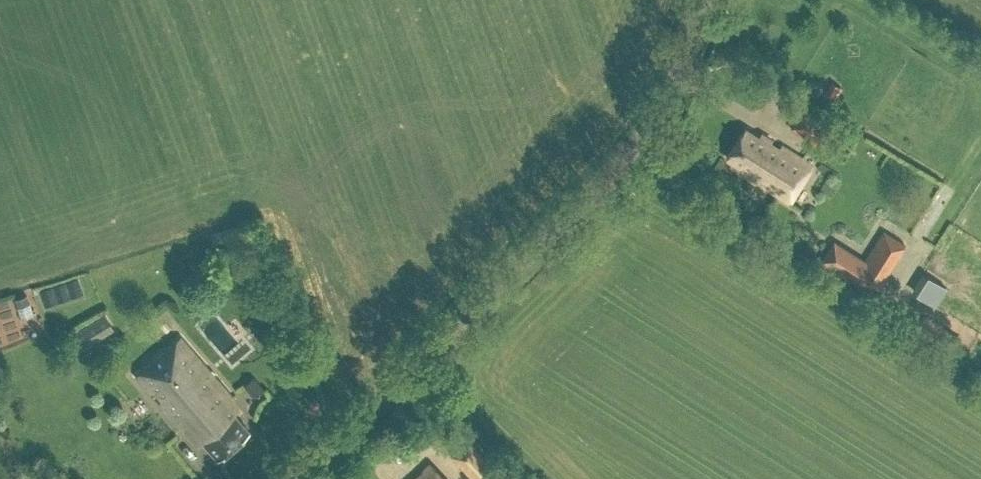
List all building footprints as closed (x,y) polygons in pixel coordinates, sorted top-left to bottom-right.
[(836,98),(842,87),(831,80),(824,91),(836,98)] [(789,200),(813,164),(781,144),(779,148),(769,143),(772,139),(761,133),(759,136),(745,127),(727,156),(741,165),(739,168),(789,200)] [(871,293),(884,274),(865,262),(852,281),(871,293)] [(928,274),(916,293),(935,305),(946,286),(928,274)] [(27,294),(15,298),(17,305),(30,301),(27,294)] [(105,313),(73,333),(81,347),(114,327),(105,313)] [(946,357),(947,354),(956,340),(922,319),(912,336),(946,357)] [(134,374),(146,388),(149,385),(164,403),(160,406),(182,432),(186,428),(196,441),(202,436),(218,455),(249,428),(234,410),(240,405),(181,334),(137,371),(134,374)] [(254,396),(264,388),(254,375),(244,383),(254,396)] [(451,452),(476,478),(482,478),(496,466),(468,436),(462,429),(445,445),(451,452)] [(429,461),(410,478),(445,478),(429,461)]
